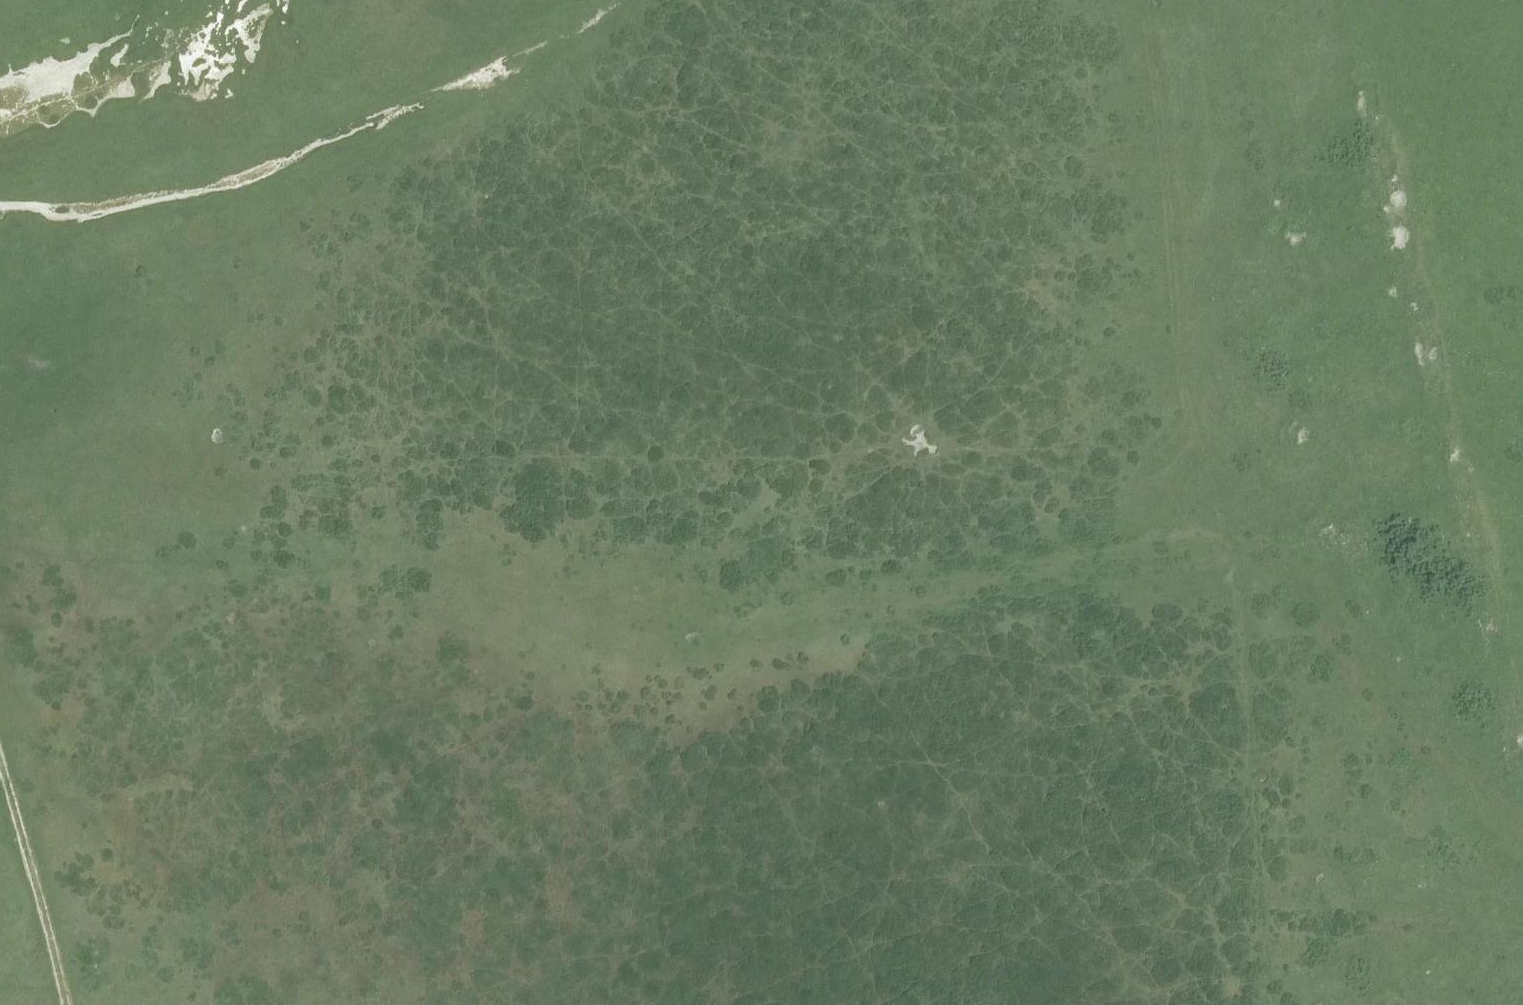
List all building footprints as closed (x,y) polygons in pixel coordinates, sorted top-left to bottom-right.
[(256,26),(264,29),(274,0),(265,0),(256,26)]
